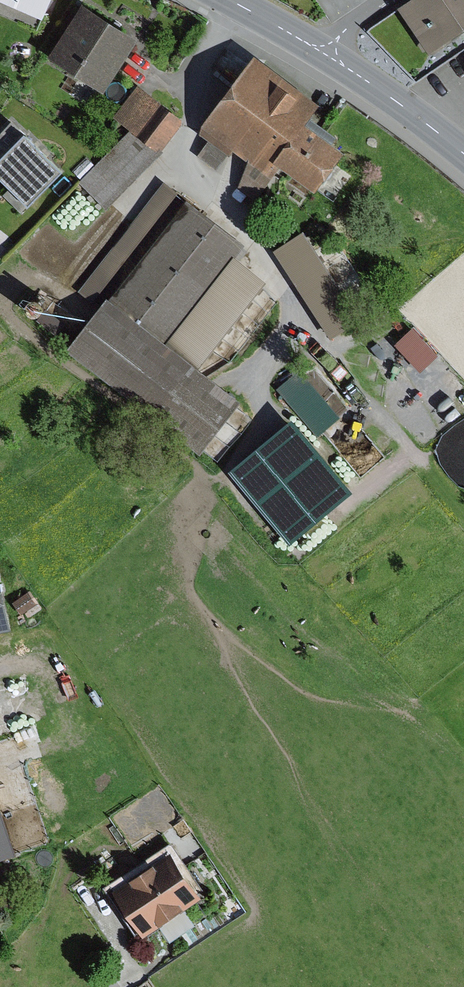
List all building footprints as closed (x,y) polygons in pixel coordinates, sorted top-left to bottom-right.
[(47,15),(53,0),(13,0),(47,15)] [(142,35),(87,0),(53,54),(108,88),(142,35)] [(396,13),(426,57),(463,31),(463,0),(415,0),(396,13)] [(328,100),(259,49),(204,122),(203,132),(210,139),(230,152),(231,153),(236,147),(251,158),(273,174),(282,161),(313,119),(328,100)] [(185,119),(141,82),(115,114),(131,128),(159,150),(185,119)] [(350,146),(313,119),(282,161),(318,188),(350,146)] [(131,128),(82,180),(109,205),(159,150),(131,128)] [(0,160),(0,173),(31,203),(66,167),(28,131),(0,160)] [(230,152),(210,139),(199,155),(218,169),(230,152)] [(273,174),(251,158),(240,186),(257,199),(273,174)] [(180,190),(166,180),(82,289),(96,300),(180,190)] [(247,244),(188,197),(68,347),(197,450),(238,399),(198,367),(268,280),(237,255),(247,244)] [(307,230),(276,249),(331,336),(362,317),(307,230)] [(40,309),(43,308),(45,306),(47,304),(48,301),(48,298),(47,295),(45,293),(43,291),(40,290),(36,291),(33,292),(31,294),(30,297),(30,300),(31,303),(32,306),(34,307),(37,309),(40,309)] [(415,327),(397,343),(422,371),(440,354),(415,327)] [(275,391),(296,416),(314,438),(342,416),(302,368),(275,391)] [(296,416),(232,470),(294,542),(357,489),(314,438),(296,416)] [(0,561),(0,629),(12,627),(0,561)] [(31,590),(14,602),(22,614),(39,602),(31,590)] [(15,852),(0,808),(0,857),(15,852)] [(173,851),(116,889),(147,935),(163,923),(186,908),(204,896),(173,851)] [(196,921),(186,908),(163,923),(173,937),(196,921)]
